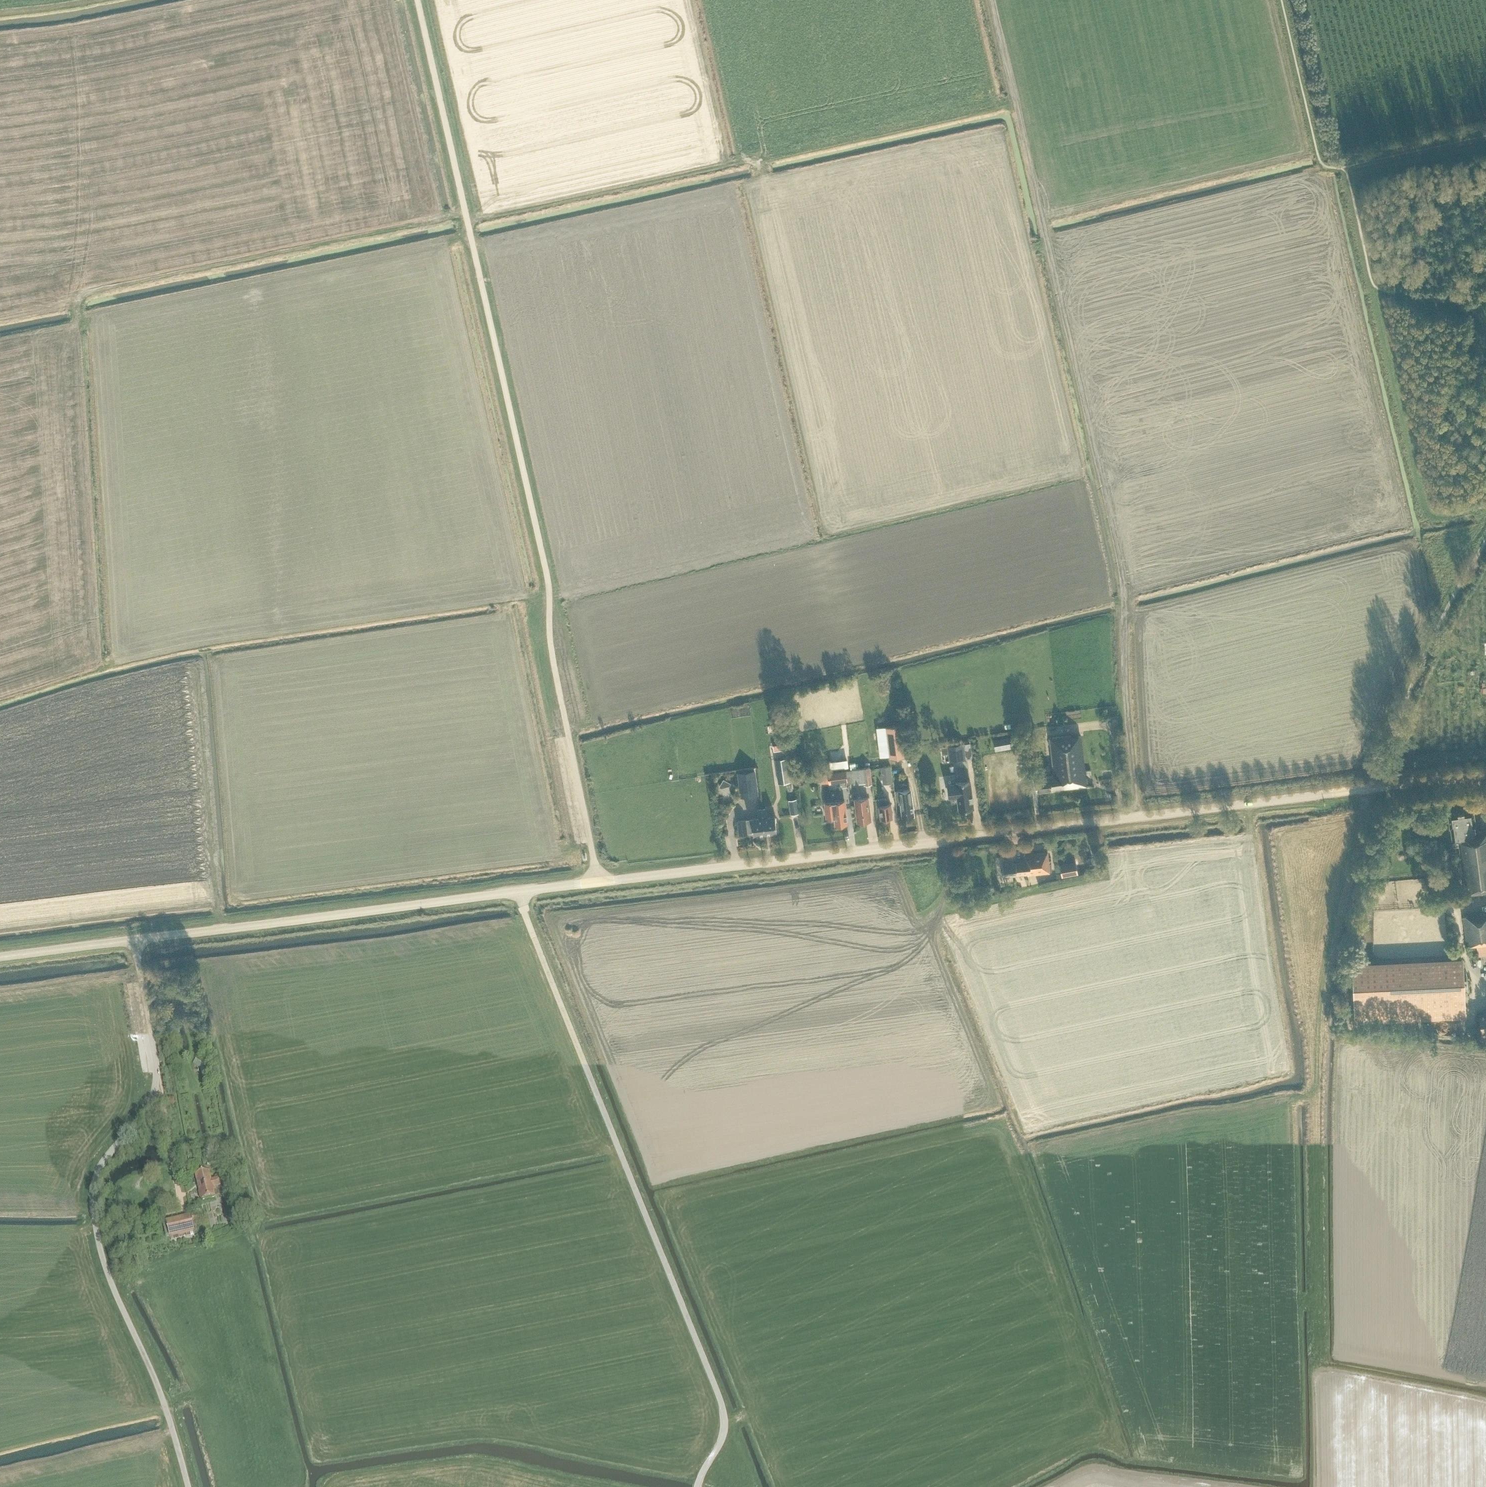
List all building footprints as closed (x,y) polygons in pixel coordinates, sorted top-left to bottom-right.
[(772,732),(781,730),(780,723),(771,725),(772,732)] [(890,758),(905,756),(901,725),(877,729),(881,757),(889,756),(890,758)] [(1036,791),(1086,784),(1080,736),(1071,737),(1071,735),(1049,738),(1054,775),(1035,778),(1036,791)] [(995,750),(1013,747),(1011,736),(993,739),(995,750)] [(947,745),(949,761),(965,759),(963,743),(947,745)] [(787,758),(775,760),(778,783),(790,782),(787,758)] [(847,759),(829,761),(830,769),(848,767),(847,759)] [(864,784),(871,783),(869,767),(852,769),(854,782),(864,781),(864,784)] [(883,783),(892,782),(890,767),(881,767),(883,783)] [(755,769),(737,772),(741,797),(758,794),(755,769)] [(829,783),(847,780),(846,771),(828,773),(829,783)] [(720,783),(728,788),(733,781),(725,776),(720,783)] [(958,810),(973,808),(970,782),(947,784),(948,799),(957,797),(958,810)] [(903,816),(914,815),(912,800),(911,800),(909,788),(897,789),(899,802),(901,802),(903,816)] [(858,822),(870,821),(868,797),(855,798),(858,822)] [(881,819),(892,818),(890,804),(886,804),(885,797),(878,798),(879,805),(881,819)] [(799,813),(796,799),(788,800),(791,814),(799,813)] [(844,801),(825,803),(826,818),(835,817),(835,825),(847,823),(846,809),(845,809),(844,801)] [(753,835),(765,833),(762,808),(758,809),(759,818),(737,821),(739,833),(747,832),(747,831),(752,830),(753,835)] [(766,808),(762,808),(765,833),(776,832),(775,821),(776,820),(776,817),(775,817),(775,816),(767,817),(766,808)] [(1462,865),(1456,866),(1457,877),(1463,876),(1466,895),(1485,892),(1485,830),(1474,832),(1473,825),(1474,825),(1472,811),(1447,815),(1449,828),(1450,828),(1453,847),(1459,846),(1462,865)] [(1028,874),(1049,872),(1047,852),(1024,854),(1025,861),(1002,864),(1003,875),(1027,873),(1028,874)] [(1059,864),(1062,876),(1078,874),(1076,861),(1059,864)] [(1462,917),(1467,946),(1476,945),(1477,956),(1485,955),(1485,913),(1462,917)] [(1354,1023),(1464,1018),(1461,960),(1351,965),(1354,1023)] [(1469,1037),(1481,1035),(1479,1026),(1467,1028),(1469,1037)] [(213,1188),(221,1186),(219,1177),(211,1179),(209,1171),(195,1175),(201,1199),(214,1196),(213,1188)] [(199,1225),(197,1219),(196,1214),(166,1221),(170,1235),(193,1230),(192,1226),(199,1225)]
